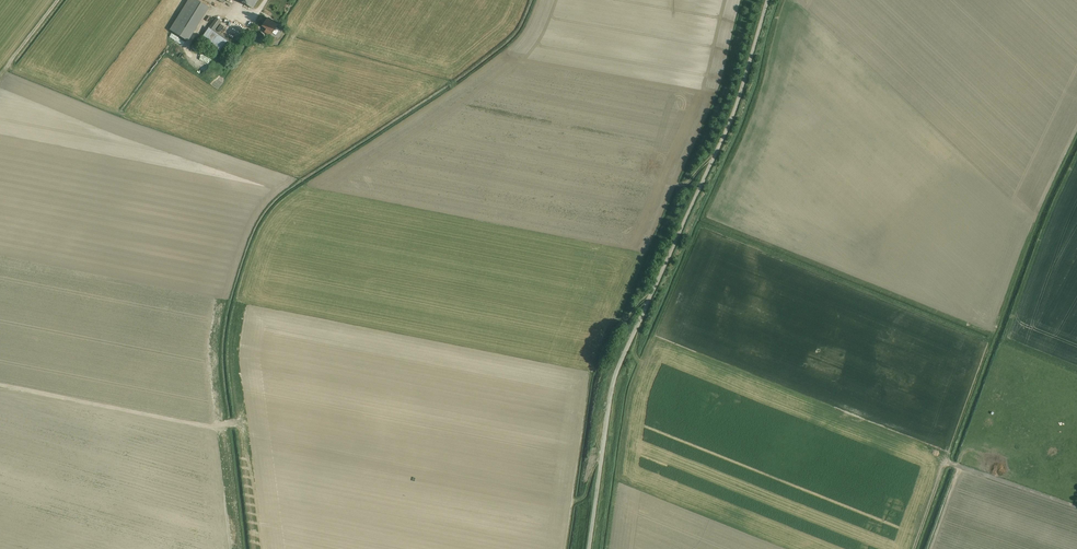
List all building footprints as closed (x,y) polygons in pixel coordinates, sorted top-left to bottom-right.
[(170,30),(187,40),(192,32),(208,6),(198,0),(188,0),(170,30)] [(252,9),(258,0),(239,0),(252,9)] [(211,27),(202,38),(219,52),(228,40),(215,30),(221,21),(217,17),(210,27),(211,27)] [(278,25),(268,18),(262,26),(266,29),(264,32),(270,36),(278,25)] [(282,26),(279,33),(284,35),(288,28),(282,26)]
